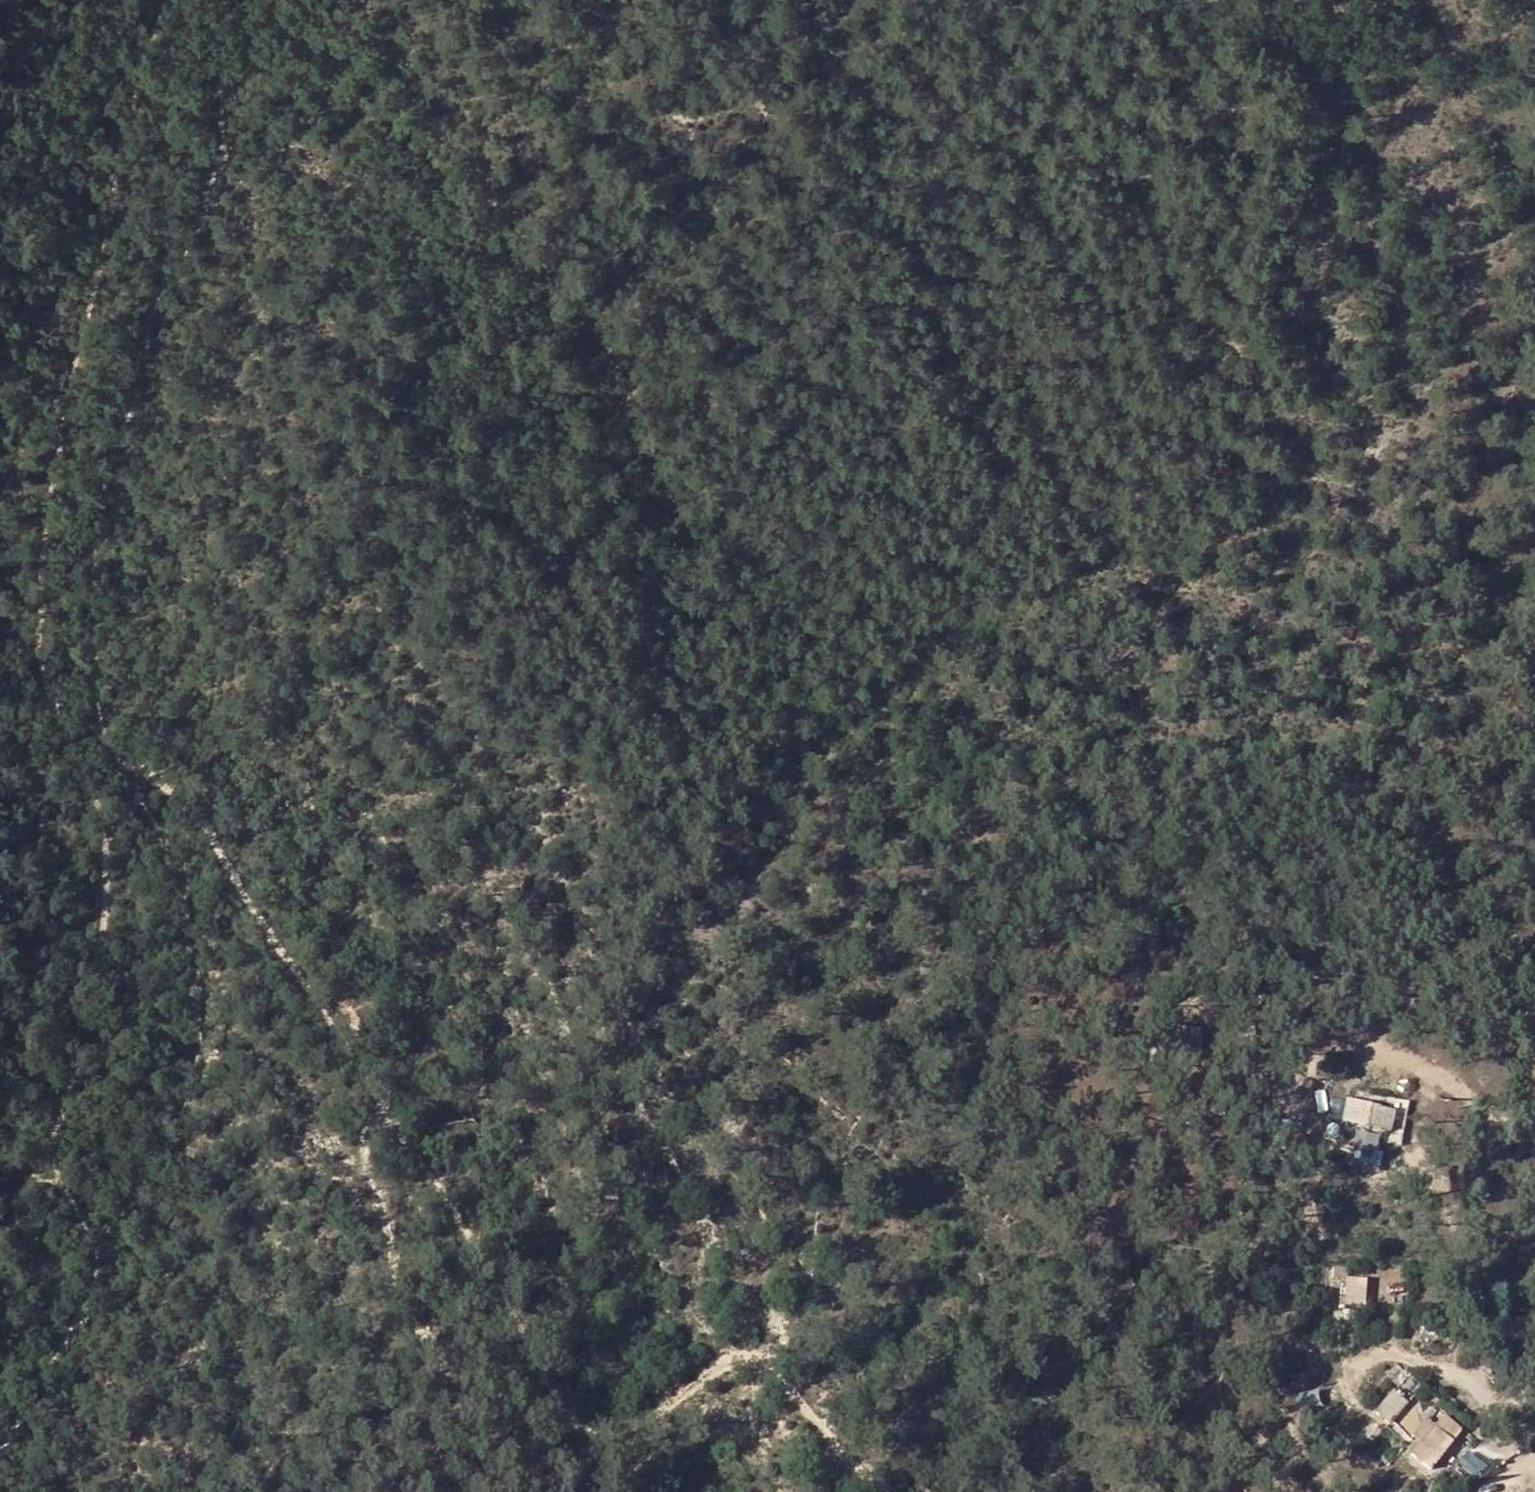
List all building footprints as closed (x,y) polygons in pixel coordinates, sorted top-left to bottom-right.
[(1350,1119),(1396,1131),(1399,1111),(1355,1100),(1350,1119)] [(1391,1155),(1369,1150),(1366,1163),(1387,1169),(1391,1155)] [(1345,1276),(1345,1299),(1368,1299),(1369,1277),(1345,1276)] [(1385,1401),(1397,1414),(1414,1398),(1402,1386),(1385,1401)] [(1471,1441),(1439,1411),(1419,1432),(1425,1438),(1414,1450),(1440,1475),(1471,1441)]
